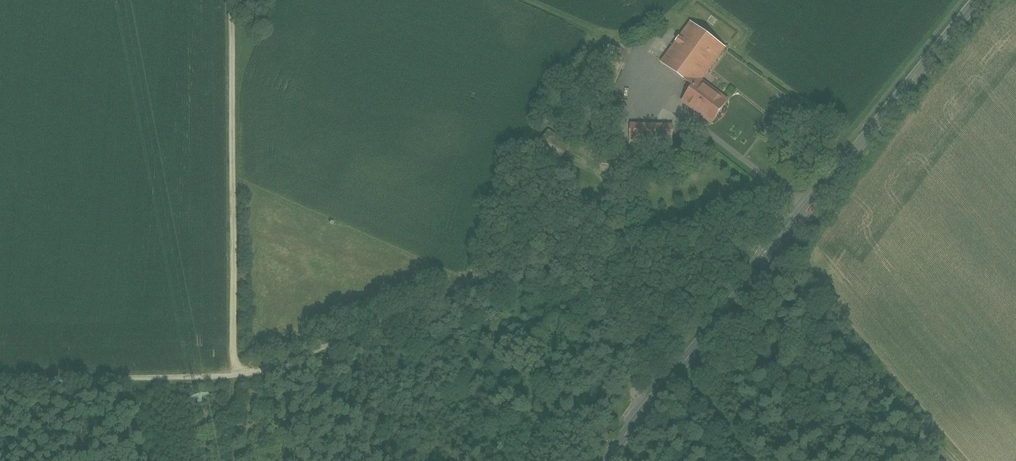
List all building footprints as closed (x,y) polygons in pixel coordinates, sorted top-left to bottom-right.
[(726,44),(690,20),(661,63),(693,85),(696,87),(701,81),(726,44)] [(693,85),(682,101),(713,122),(728,100),(701,81),(696,87),(693,85)] [(672,123),(631,122),(631,137),(672,138),(672,123)]
